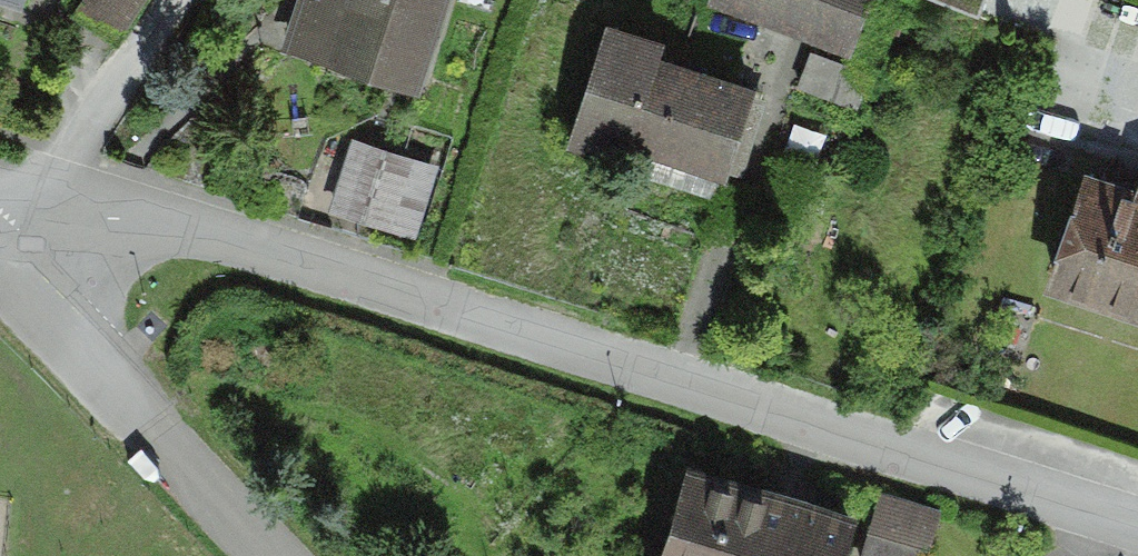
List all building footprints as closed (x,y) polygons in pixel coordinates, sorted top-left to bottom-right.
[(64,18),(113,50),(147,0),(76,0),(64,18)] [(269,52),(411,99),(444,0),(286,0),(269,52)] [(696,7),(843,62),(867,0),(699,0),(696,7)] [(650,36),(591,16),(547,145),(718,202),(757,86),(645,49),(650,36)] [(404,161),(339,138),(317,203),(382,225),(404,161)] [(1067,166),(1027,286),(1137,322),(1137,189),(1067,166)] [(672,463),(647,555),(831,555),(844,510),(672,463)] [(875,493),(855,555),(925,555),(939,513),(875,493)]
